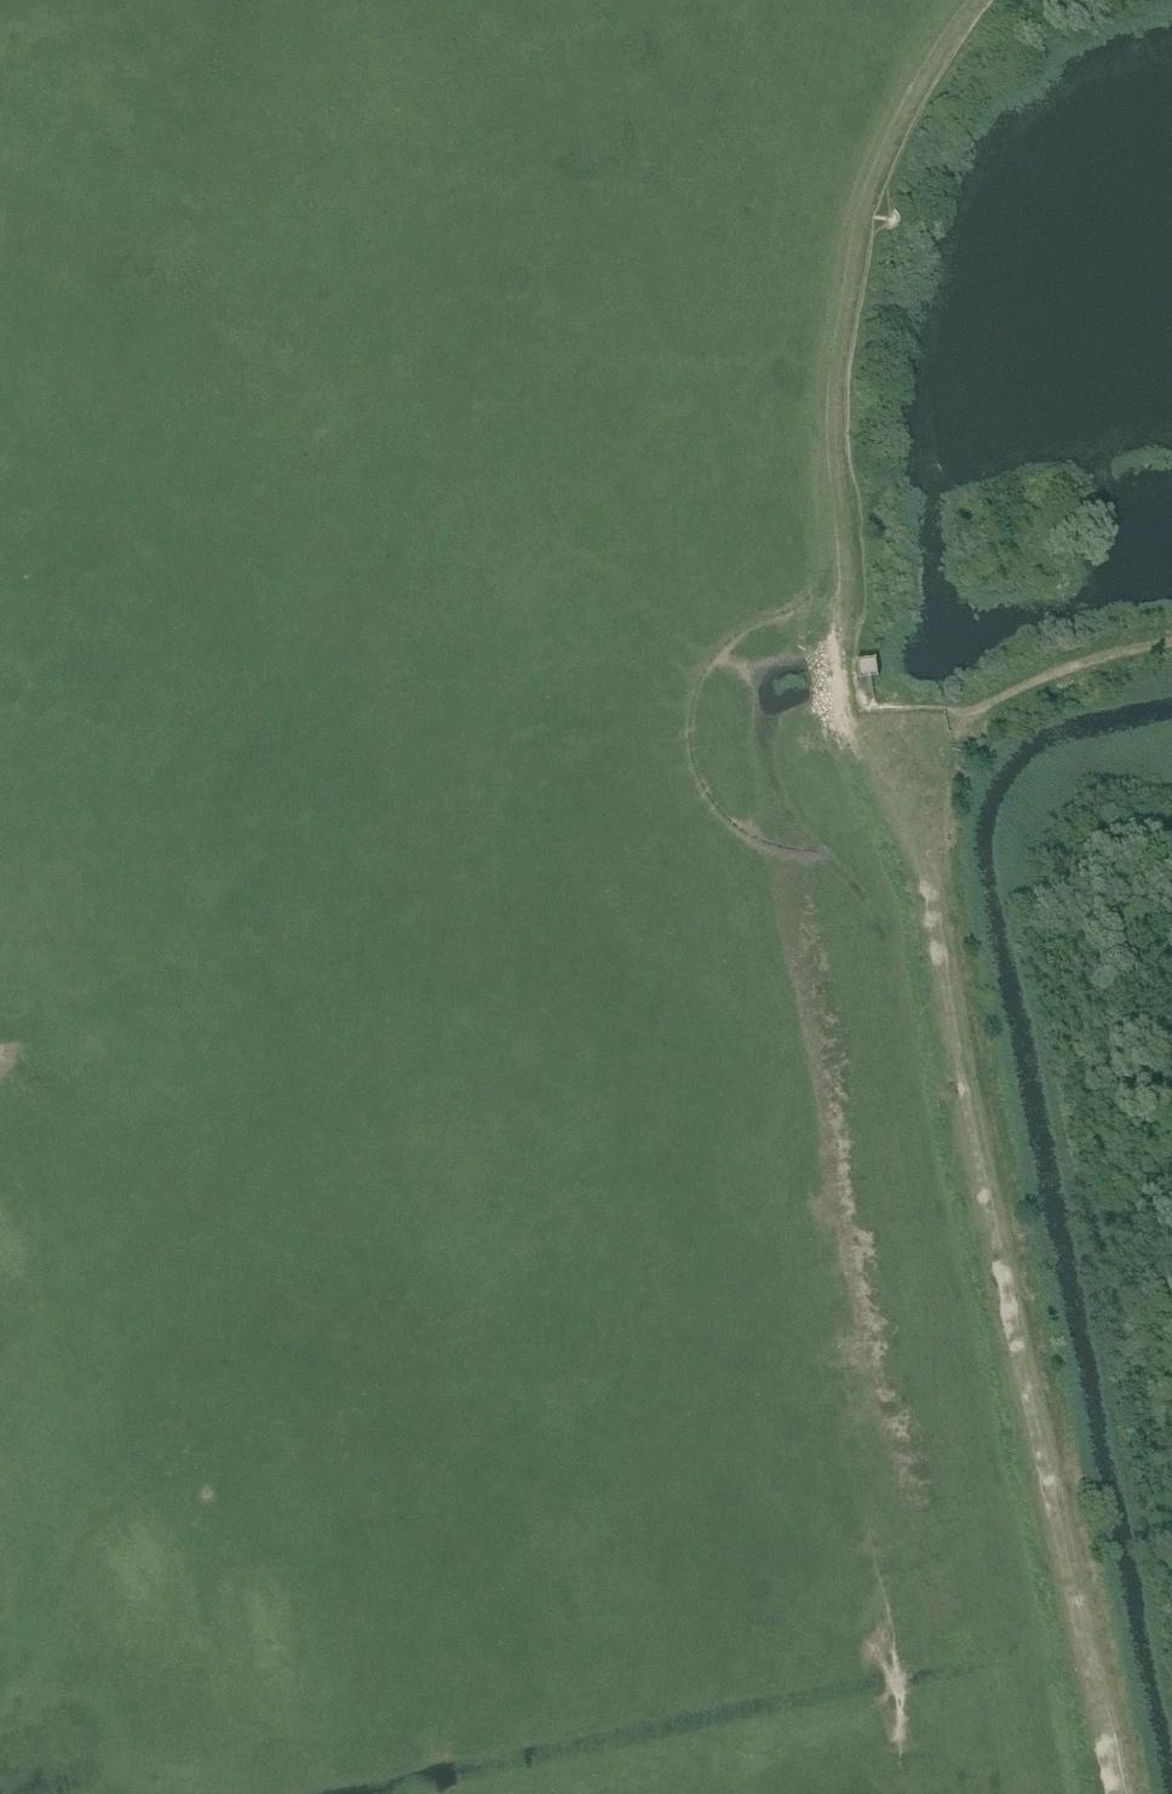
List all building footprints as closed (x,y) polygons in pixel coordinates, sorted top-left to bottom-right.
[(876,661),(858,663),(861,681),(868,680),(878,679),(876,661)]
